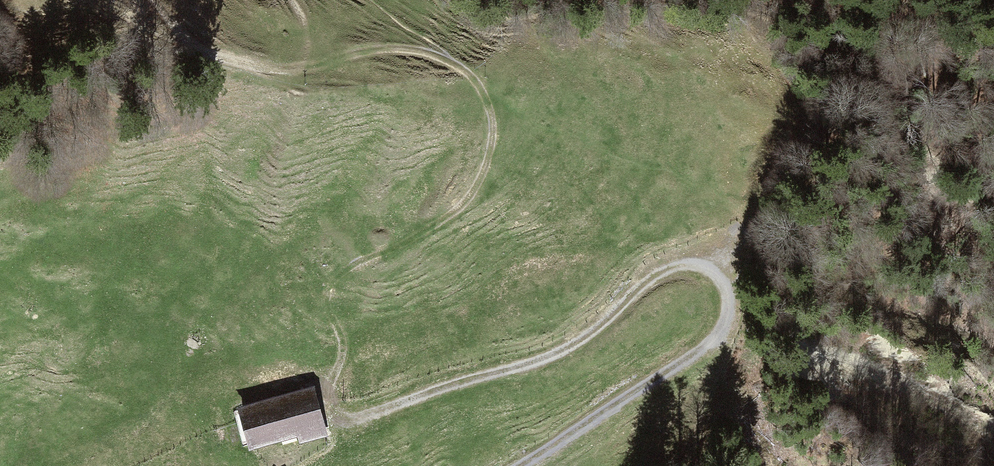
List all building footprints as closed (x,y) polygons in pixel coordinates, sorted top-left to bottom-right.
[(311,383),(239,407),(253,449),(302,432),(306,442),(328,435),(311,383)]
